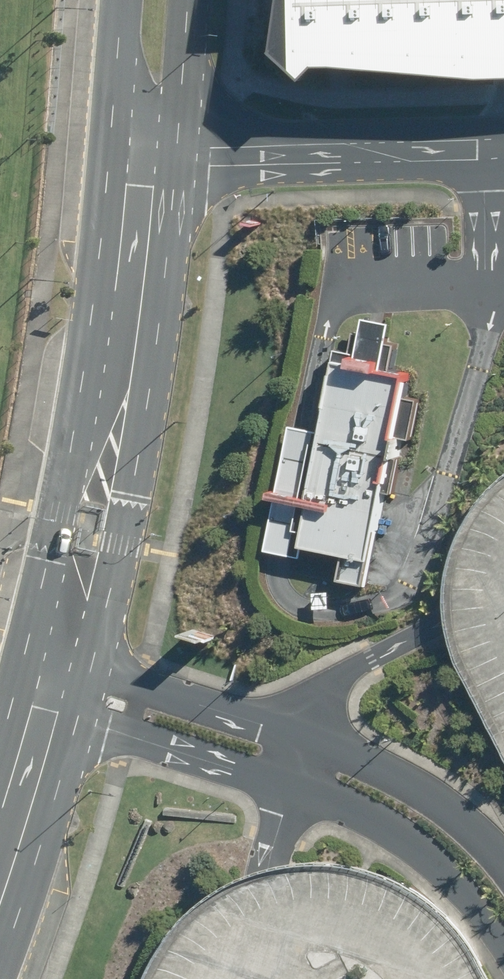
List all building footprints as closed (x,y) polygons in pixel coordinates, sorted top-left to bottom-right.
[(292,44),(319,69),(333,54),(503,70),(503,0),(298,0),(292,44)] [(371,576),(424,356),(343,337),(290,557),(371,576)]
